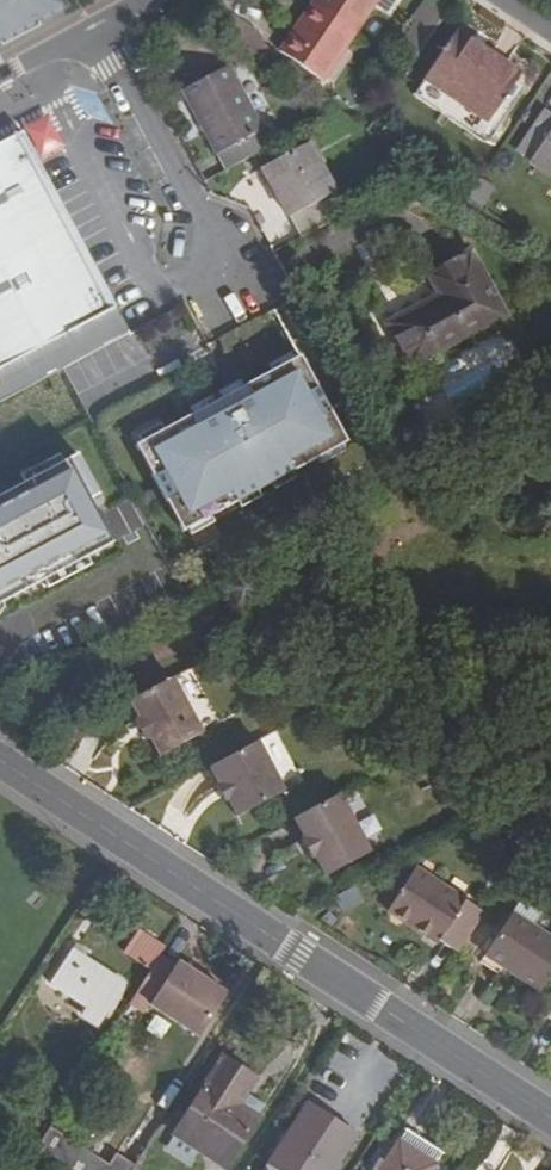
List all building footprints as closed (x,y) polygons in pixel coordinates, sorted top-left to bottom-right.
[(5,38),(7,41),(44,21),(42,18),(72,2),(71,0),(0,0),(0,41),(5,38)] [(279,55),(322,83),(377,0),(316,0),(279,55)] [(394,49),(413,62),(437,26),(432,22),(427,27),(414,19),(394,49)] [(426,77),(489,119),(516,81),(520,76),(456,34),(426,77)] [(186,93),(228,173),(272,149),(231,70),(186,93)] [(516,148),(550,171),(550,111),(545,106),(516,148)] [(26,131),(0,145),(0,401),(63,368),(131,331),(117,304),(26,131)] [(264,171),(300,239),(344,216),(309,146),(264,171)] [(390,324),(410,364),(504,316),(471,254),(429,277),(431,281),(439,297),(390,324)] [(432,418),(526,372),(508,335),(414,381),(432,418)] [(299,356),(134,445),(182,531),(346,442),(299,356)] [(71,461),(0,498),(0,603),(113,546),(71,461)] [(181,634),(162,644),(171,659),(189,649),(181,634)] [(169,677),(127,700),(138,719),(132,721),(143,740),(148,737),(158,755),(199,733),(169,677)] [(211,766),(259,740),(258,738),(210,763),(211,766)] [(260,742),(259,740),(211,766),(213,768),(260,742)] [(233,796),(229,798),(239,816),(286,791),(260,742),(213,768),(220,781),(223,779),(233,796)] [(226,800),(229,798),(233,796),(223,779),(220,781),(217,783),(226,800)] [(373,852),(341,795),(297,819),(307,838),(303,840),(314,860),(318,858),(329,876),(373,852)] [(458,955),(485,915),(413,869),(385,910),(435,945),(437,941),(458,955)] [(357,888),(335,895),(340,911),(362,904),(357,888)] [(486,955),(540,990),(550,974),(550,945),(511,918),(486,955)] [(164,956),(169,947),(142,930),(129,951),(156,968),(164,956)] [(74,950),(53,982),(91,1006),(82,1019),(98,1030),(128,985),(74,950)] [(156,968),(148,980),(162,990),(156,999),(205,1030),(232,988),(184,957),(178,966),(164,956),(156,968)] [(229,1058),(181,1138),(201,1150),(229,1168),(269,1105),(250,1093),(259,1078),(229,1058)] [(289,1139),(335,1169),(337,1169),(372,1117),(352,1104),(357,1097),(329,1078),(289,1139)] [(376,1110),(357,1097),(352,1104),(372,1117),(376,1110)] [(140,1168),(121,1155),(112,1168),(52,1128),(42,1144),(64,1169),(138,1169),(140,1168)] [(412,1129),(403,1143),(438,1167),(447,1153),(412,1129)] [(192,1163),(201,1150),(181,1138),(173,1151),(192,1163)] [(289,1139),(282,1149),(313,1169),(335,1169),(289,1139)] [(438,1167),(403,1143),(385,1169),(436,1169),(438,1167)]
